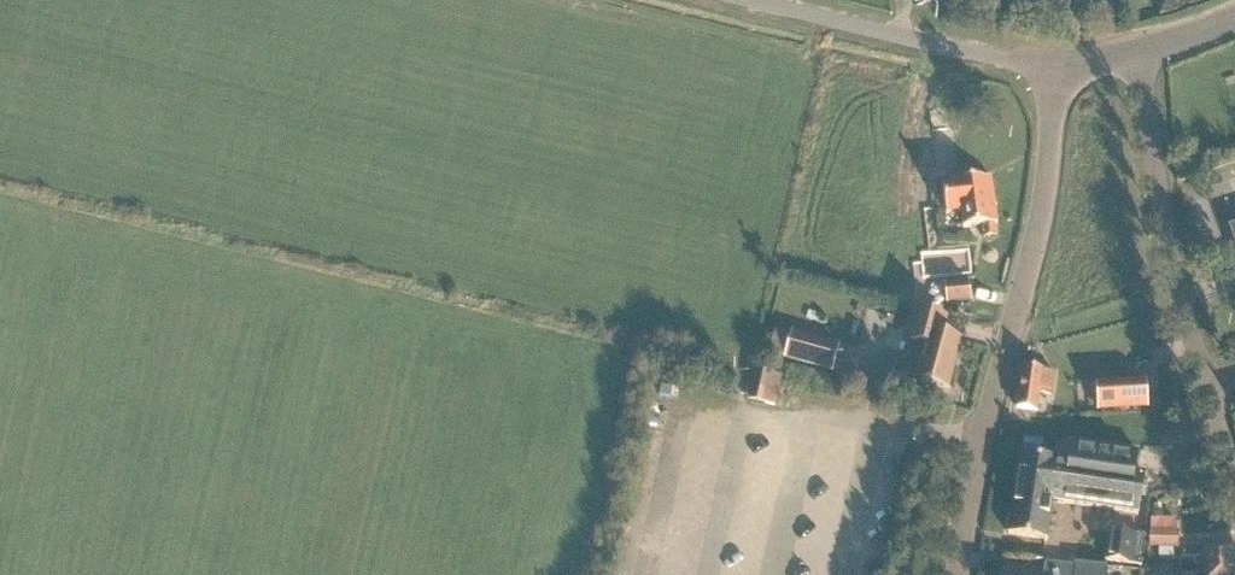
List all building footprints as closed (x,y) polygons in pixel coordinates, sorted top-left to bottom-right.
[(947,251),(922,254),(925,279),(974,272),(970,248),(966,249),(963,230),(982,227),(984,240),(996,238),(995,225),(997,225),(990,179),(957,184),(957,185),(943,187),(946,214),(942,215),(947,251)] [(946,307),(971,303),(969,281),(944,284),(946,307)] [(908,355),(902,376),(916,380),(916,381),(948,390),(961,343),(941,337),(946,320),(918,313),(909,343),(911,343),(908,355)] [(792,335),(785,359),(832,371),(838,348),(792,335)] [(1051,390),(1053,373),(1023,368),(1017,409),(1037,412),(1041,389),(1051,390)] [(774,408),(774,407),(781,378),(758,373),(754,372),(753,378),(748,402),(774,408)] [(1146,407),(1145,383),(1097,386),(1098,410),(1146,407)] [(1176,390),(1160,391),(1161,407),(1177,406),(1176,390)] [(817,399),(815,408),(842,414),(844,404),(817,399)] [(1070,443),(1066,466),(1058,464),(1058,463),(1020,458),(1008,536),(1046,541),(1052,503),(1138,516),(1143,477),(1131,475),(1134,452),(1070,443)] [(1150,520),(1149,549),(1159,549),(1158,562),(1173,563),(1173,550),(1177,550),(1178,532),(1175,532),(1175,521),(1150,520)] [(1140,568),(1144,539),(1110,534),(1106,563),(1140,568)] [(1201,549),(1201,562),(1181,562),(1181,574),(1234,574),(1234,548),(1201,549)] [(1074,569),(1046,565),(1045,574),(1106,574),(1105,568),(1075,564),(1074,569)]
